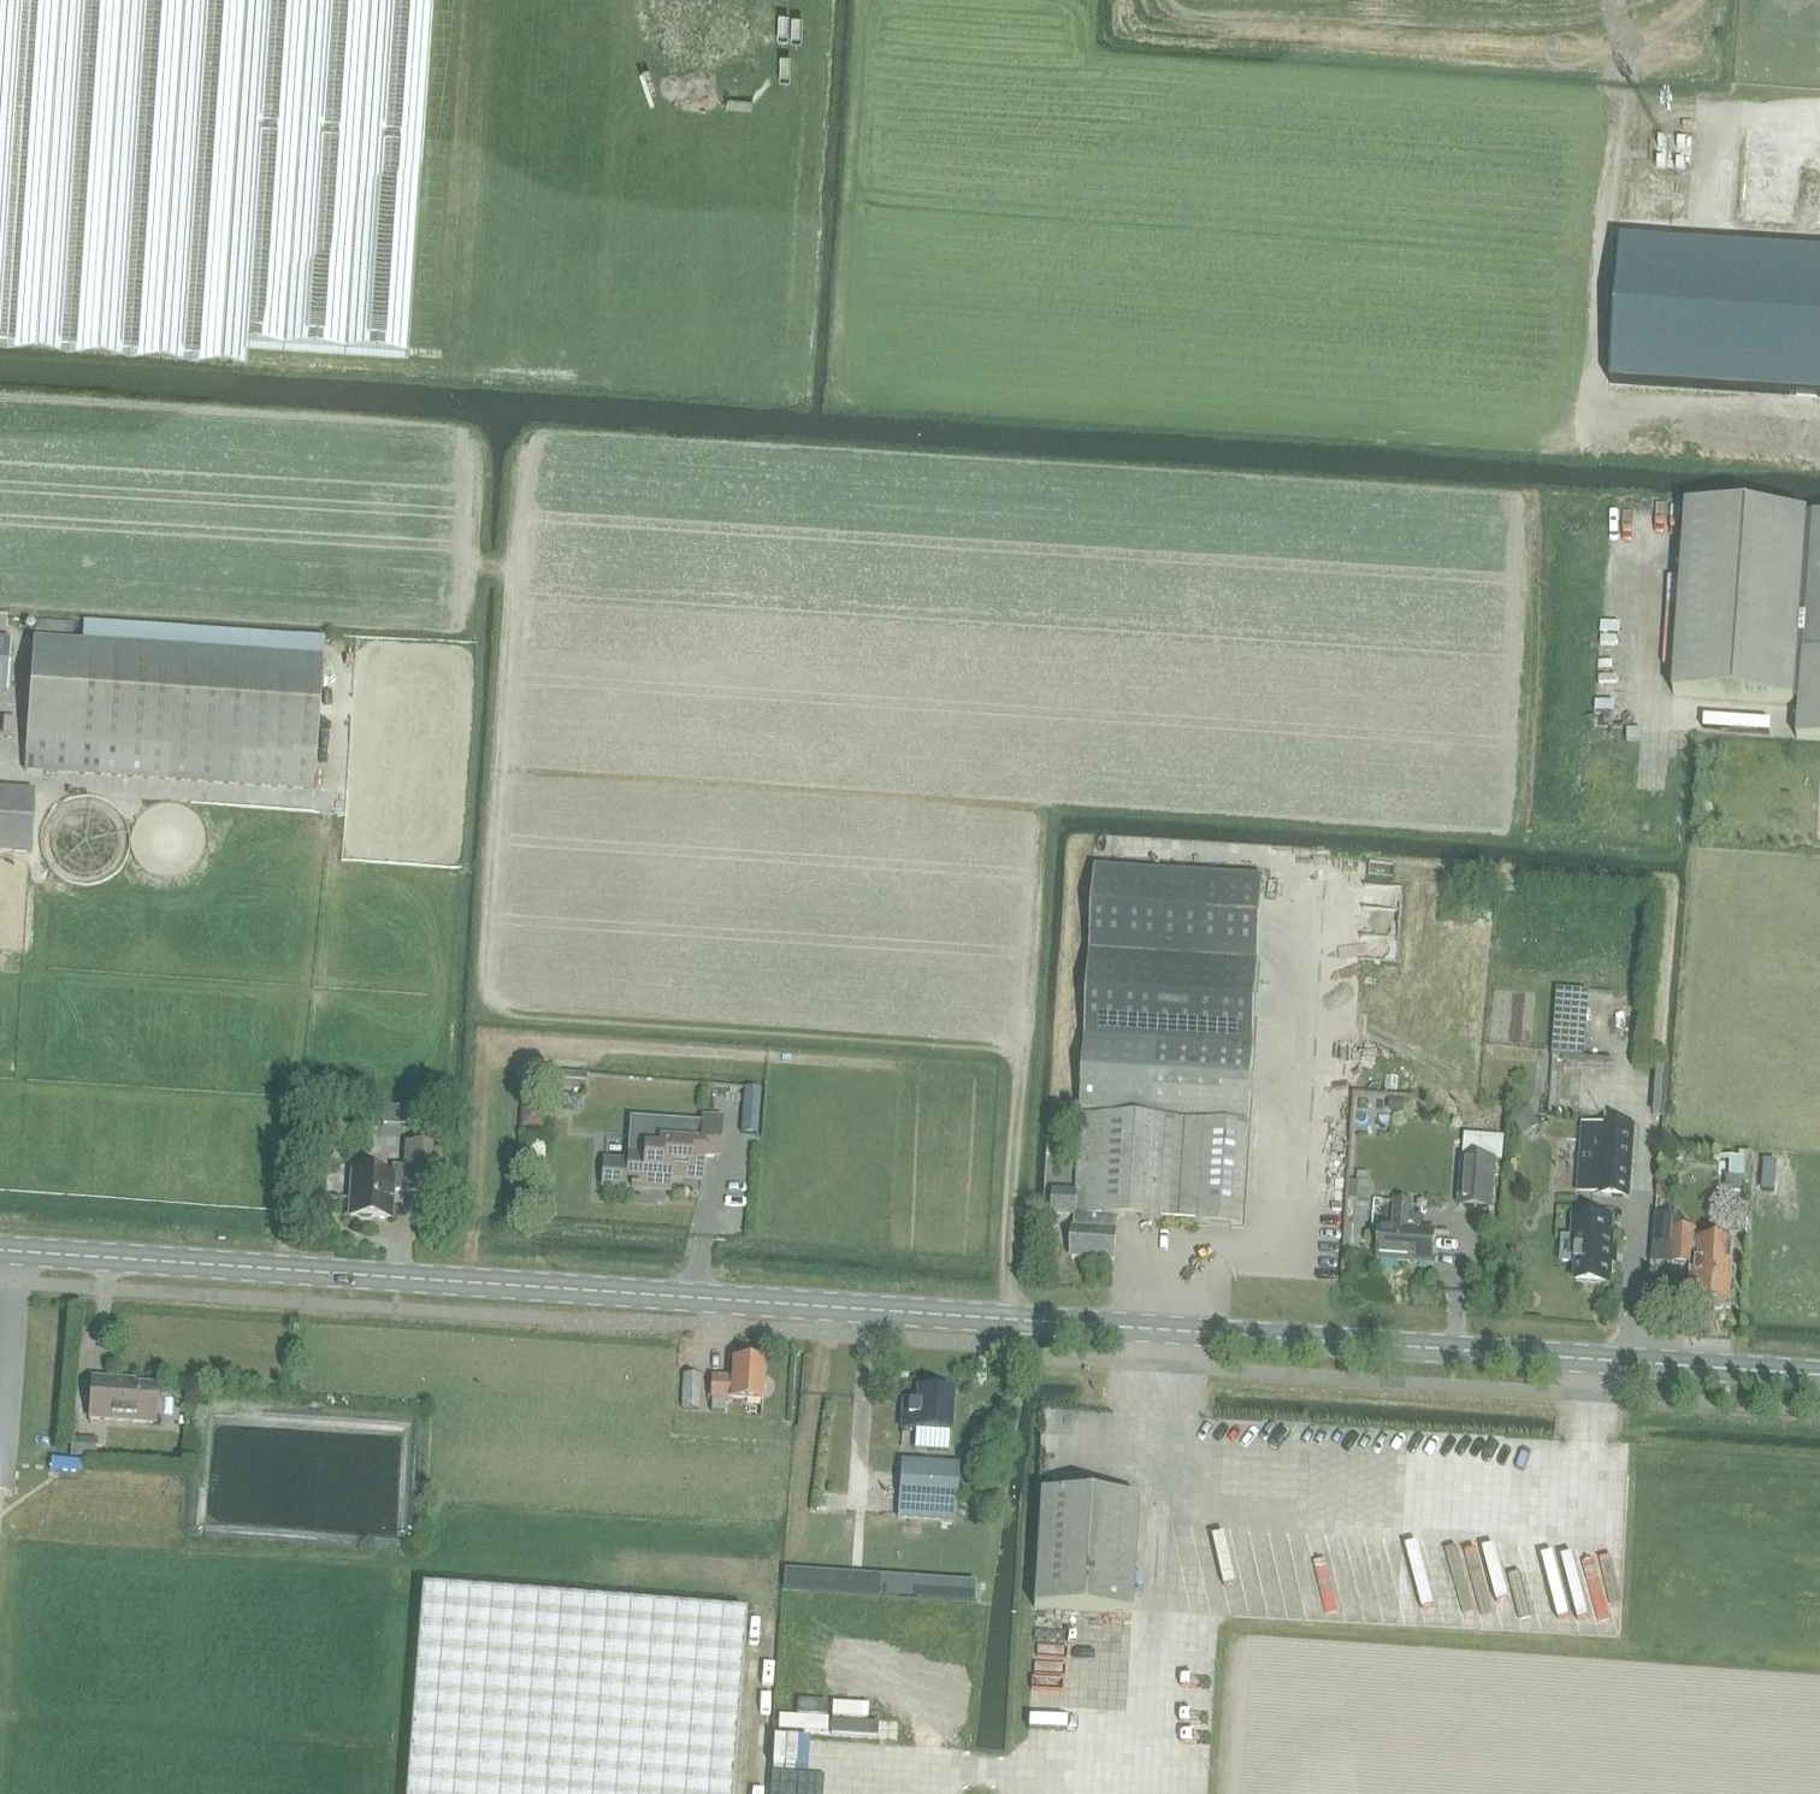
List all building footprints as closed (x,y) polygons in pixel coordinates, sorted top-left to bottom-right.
[(222,347),(408,359),(433,0),(0,0),(0,331),(222,347)] [(1819,435),(1819,293),(1608,280),(1600,421),(1819,435)] [(1681,506),(1668,691),(1798,700),(1796,735),(1819,736),(1819,516),(1681,506)] [(35,622),(35,635),(71,637),(71,624),(35,622)] [(8,689),(12,642),(0,641),(0,689),(8,689)] [(27,770),(303,790),(312,662),(36,643),(27,770)] [(30,851),(33,794),(0,791),(0,850),(30,851)] [(1054,1190),(1052,1216),(1074,1217),(1072,1256),(1113,1259),(1115,1232),(1110,1231),(1111,1217),(1151,1220),(1243,1225),(1267,878),(1099,869),(1076,1191),(1054,1190)] [(741,1136),(758,1137),(761,1091),(744,1090),(741,1136)] [(1391,1100),(1391,1111),(1405,1112),(1405,1101),(1391,1100)] [(522,1109),(521,1131),(541,1132),(542,1110),(522,1109)] [(1539,1126),(1528,1109),(1513,1119),(1523,1136),(1539,1126)] [(603,1188),(639,1191),(640,1189),(644,1188),(646,1188),(649,1187),(651,1185),(652,1183),(654,1181),(654,1178),(700,1181),(703,1157),(718,1158),(722,1119),(705,1118),(702,1144),(662,1142),(661,1150),(631,1148),(629,1162),(605,1160),(603,1188)] [(1588,1123),(1584,1188),(1621,1191),(1628,1192),(1634,1126),(1588,1123)] [(405,1188),(439,1189),(440,1148),(404,1146),(403,1170),(403,1174),(402,1188),(405,1188)] [(1498,1158),(1463,1156),(1460,1207),(1495,1209),(1498,1158)] [(352,1175),(349,1217),(357,1218),(359,1221),(369,1222),(372,1219),(393,1220),(395,1193),(402,1194),(402,1188),(403,1174),(403,1170),(403,1168),(392,1167),(392,1178),(352,1175)] [(1359,1173),(1358,1183),(1370,1184),(1371,1174),(1359,1173)] [(1726,1176),(1725,1191),(1743,1192),(1744,1177),(1726,1176)] [(1670,1200),(1670,1183),(1657,1182),(1656,1199),(1670,1200)] [(1352,1183),(1351,1200),(1370,1201),(1371,1184),(1370,1184),(1358,1183),(1352,1183)] [(1380,1227),(1378,1260),(1431,1264),(1434,1231),(1421,1230),(1422,1218),(1413,1218),(1413,1214),(1409,1213),(1410,1202),(1394,1202),(1392,1227),(1380,1227)] [(1574,1218),(1573,1237),(1567,1237),(1565,1263),(1578,1264),(1576,1283),(1611,1285),(1614,1239),(1611,1239),(1612,1221),(1592,1220),(1592,1209),(1581,1208),(1580,1219),(1574,1218)] [(1679,1214),(1656,1213),(1653,1262),(1693,1264),(1691,1298),(1732,1301),(1735,1261),(1732,1261),(1733,1247),(1736,1247),(1737,1241),(1697,1238),(1698,1227),(1679,1226),(1679,1214)] [(763,1363),(731,1361),(730,1378),(712,1377),(710,1398),(712,1398),(711,1412),(725,1413),(726,1399),(759,1401),(763,1363)] [(682,1375),(679,1409),(696,1410),(698,1376),(682,1375)] [(90,1420),(155,1424),(158,1388),(128,1386),(128,1382),(93,1379),(90,1420)] [(916,1391),(915,1406),(904,1405),(902,1429),(948,1432),(951,1394),(916,1391)] [(681,1424),(679,1441),(695,1442),(697,1425),(681,1424)] [(73,1440),(72,1458),(95,1459),(96,1441),(73,1440)] [(900,1461),(897,1518),(954,1521),(956,1464),(900,1461)] [(961,1478),(961,1488),(976,1489),(977,1478),(961,1478)] [(1040,1493),(1033,1605),(1132,1611),(1139,1498),(1040,1493)] [(749,1607),(422,1584),(407,1793),(736,1793),(749,1607)]
